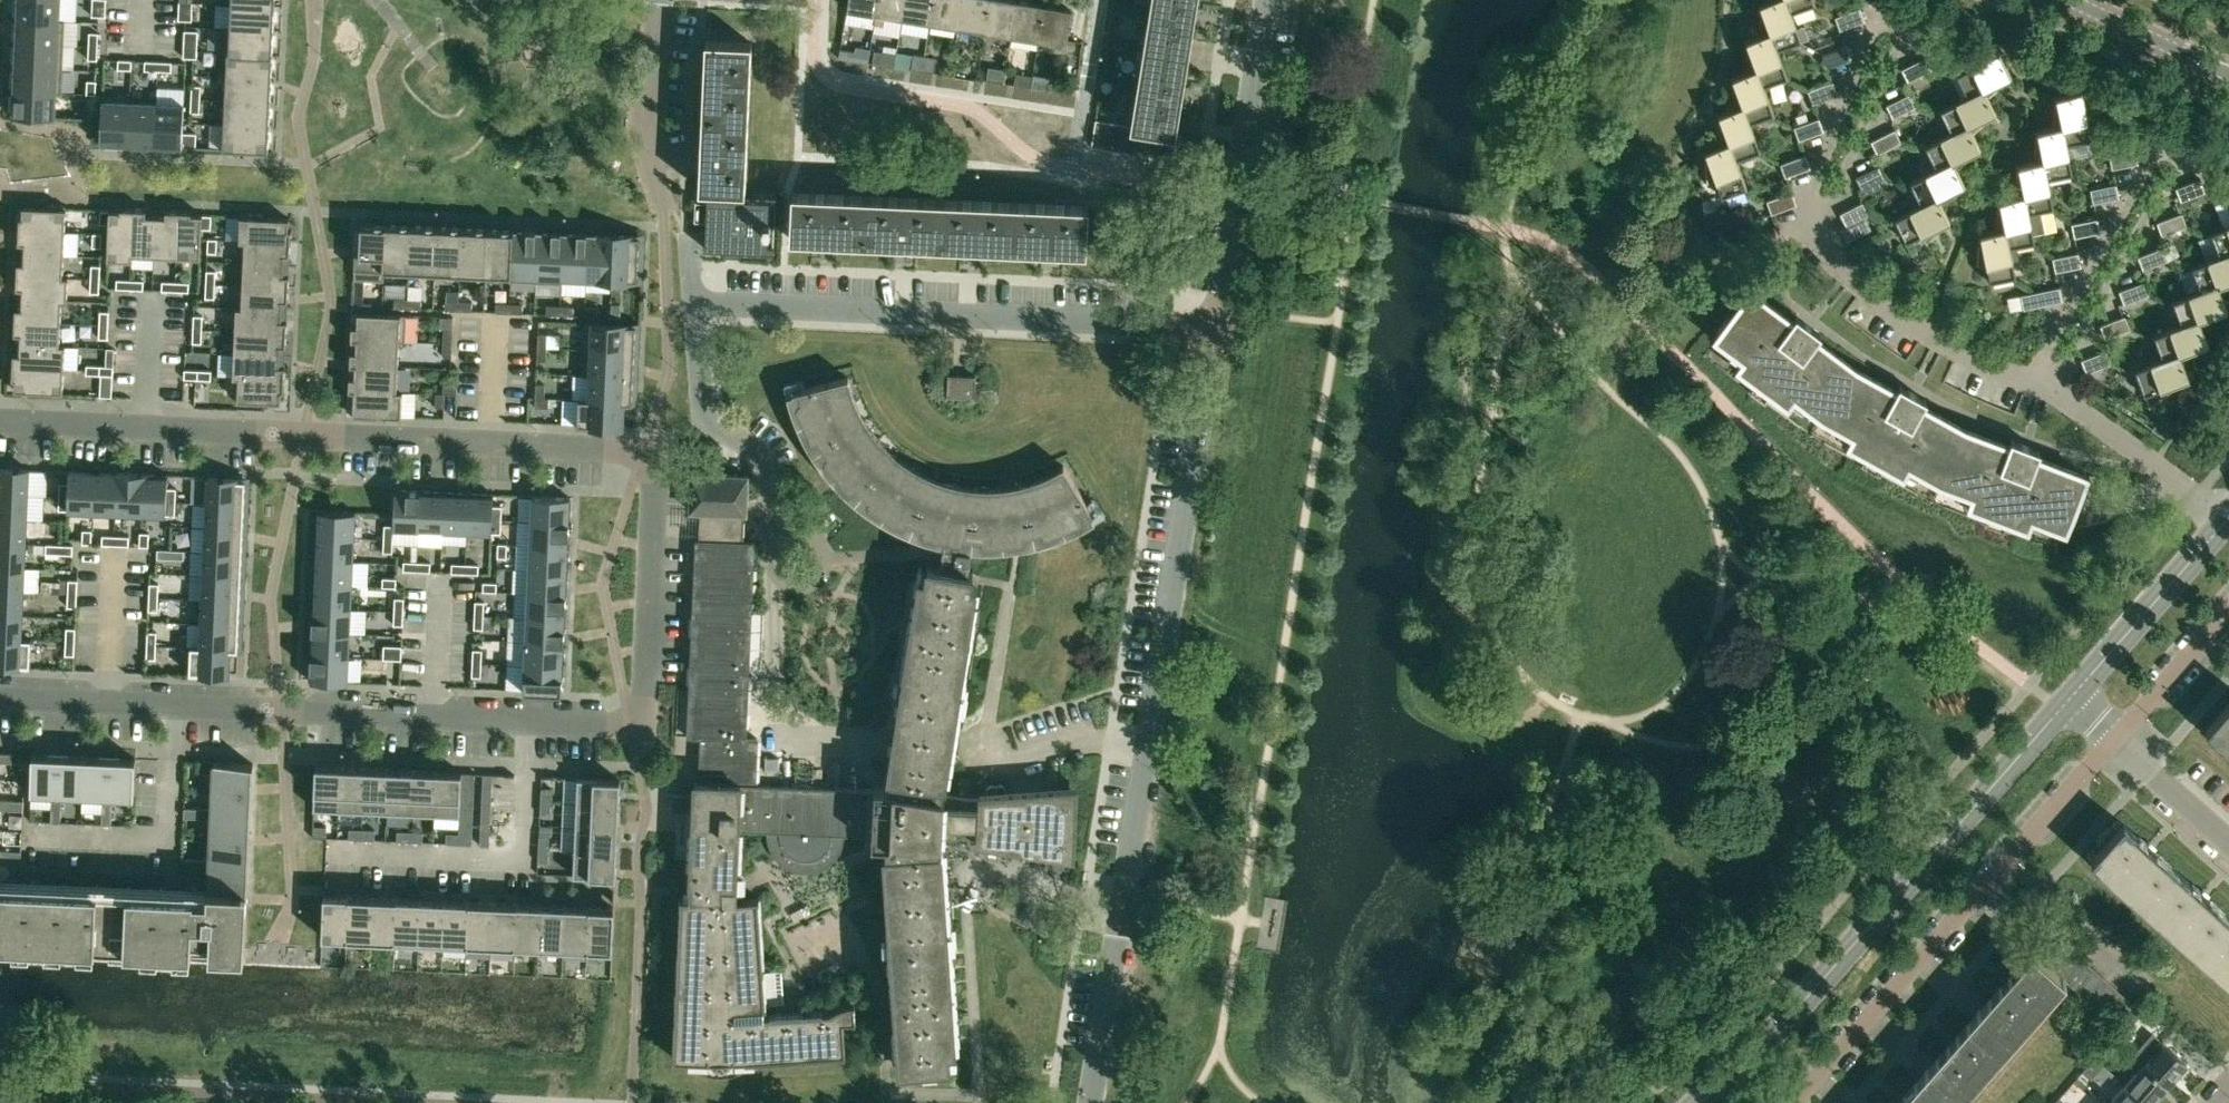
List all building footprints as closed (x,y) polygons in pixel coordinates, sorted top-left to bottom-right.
[(16,18),(60,20),(60,19),(61,0),(17,0),(16,18)] [(876,14),(878,0),(849,0),(847,9),(876,14)] [(876,14),(874,23),(884,24),(885,15),(902,18),(905,0),(878,0),(876,14)] [(930,23),(934,0),(905,0),(902,18),(930,23)] [(957,27),(961,0),(934,0),(930,23),(957,27)] [(985,32),(990,0),(961,0),(957,27),(985,32)] [(1012,36),(1017,1),(1010,0),(990,0),(985,32),(1012,36)] [(1191,40),(1197,0),(1151,0),(1144,46),(1189,53),(1191,40)] [(1762,34),(1771,31),(1777,48),(1778,48),(1800,40),(1802,45),(1803,44),(1791,12),(1786,0),(1767,0),(1755,4),(1756,6),(1759,4),(1762,34)] [(1791,12),(1814,4),(1816,8),(1817,8),(1814,0),(1786,0),(1791,12)] [(179,1),(179,10),(193,11),(193,2),(179,1)] [(1012,36),(1038,40),(1044,5),(1017,1),(1012,36)] [(231,27),(231,28),(274,29),(275,5),(232,3),(231,27)] [(1038,40),(1066,45),(1072,10),(1044,5),(1038,40)] [(92,6),(92,15),(105,16),(106,7),(92,6)] [(1840,29),(1841,29),(1865,20),(1860,7),(1835,16),(1840,29)] [(179,10),(179,19),(192,20),(193,11),(179,10)] [(16,18),(15,42),(64,44),(65,19),(60,19),(60,20),(16,18)] [(221,26),(219,52),(227,53),(227,51),(273,54),(274,29),(231,28),(231,27),(221,26)] [(185,30),(184,43),(193,44),(194,30),(185,30)] [(1789,81),(1778,48),(1777,48),(1771,31),(1762,34),(1742,41),(1742,42),(1745,41),(1748,70),(1748,71),(1757,68),(1763,85),(1764,85),(1786,77),(1788,81),(1789,81)] [(89,32),(89,45),(98,46),(99,32),(89,32)] [(706,40),(704,84),(703,114),(748,116),(751,42),(706,40)] [(15,42),(14,66),(63,68),(64,44),(15,42)] [(184,43),(183,57),(193,57),(193,44),(184,43)] [(1826,66),(1828,65),(1851,57),(1847,44),(1822,53),(1826,66)] [(89,45),(88,59),(97,59),(98,46),(89,45)] [(840,48),(838,57),(868,62),(871,48),(856,45),(855,51),(840,48)] [(1162,131),(1175,133),(1176,133),(1189,53),(1144,46),(1131,125),(1136,126),(1149,128),(1162,131)] [(895,66),(897,53),(875,49),(872,63),(895,66)] [(227,53),(226,75),(272,78),(273,54),(227,51),(227,53)] [(1956,74),(1967,96),(1984,88),(1988,96),(1989,96),(2011,76),(2012,80),(2014,79),(2000,51),(1995,54),(1993,52),(1986,58),(1951,75),(1952,77),(1956,74)] [(911,68),(922,70),(925,56),(914,53),(911,68)] [(922,70),(934,72),(936,58),(925,56),(922,70)] [(1902,69),(1908,81),(1932,69),(1926,57),(1902,69)] [(118,59),(118,68),(132,69),(132,60),(118,59)] [(145,60),(145,69),(158,70),(159,61),(145,60)] [(159,61),(158,70),(172,71),(172,62),(159,61)] [(14,66),(13,90),(57,92),(56,93),(62,93),(63,68),(14,66)] [(989,66),(987,79),(1004,82),(1006,69),(989,66)] [(1732,78),(1734,107),(1735,108),(1743,105),(1750,122),(1773,113),(1774,118),(1776,117),(1764,85),(1763,85),(1757,68),(1748,71),(1748,70),(1728,78),(1728,79),(1732,78)] [(1015,84),(1030,86),(1032,75),(1016,73),(1015,84)] [(1061,78),(1034,74),(1031,88),(1059,93),(1061,78)] [(226,75),(225,100),(271,102),(272,78),(226,75)] [(87,80),(87,93),(96,94),(96,80),(87,80)] [(1813,103),(1814,102),(1838,94),(1833,81),(1808,90),(1813,103)] [(192,85),(191,98),(201,99),(201,85),(192,85)] [(1941,110),(1952,132),(1969,124),(1973,132),(1995,113),(1997,116),(1998,115),(1989,96),(1988,96),(1984,88),(1967,96),(1936,111),(1936,113),(1941,110)] [(13,90),(12,115),(55,117),(56,93),(57,92),(13,90)] [(2055,97),(2053,126),(2053,127),(2062,125),(2066,144),(2067,143),(2090,139),(2091,143),(2092,143),(2085,106),(2085,96),(2083,96),(2082,90),(2051,96),(2051,98),(2055,97)] [(1886,105),(1893,117),(1917,105),(1910,93),(1886,105)] [(101,118),(100,143),(128,145),(130,101),(131,101),(131,96),(102,94),(102,100),(102,104),(101,118)] [(191,98),(191,112),(200,112),(201,99),(191,98)] [(225,100),(224,124),(270,126),(271,102),(225,100)] [(130,101),(128,145),(155,146),(157,102),(131,101),(130,101)] [(157,102),(155,146),(183,147),(183,145),(183,132),(185,103),(157,102)] [(93,104),(92,117),(101,118),(102,104),(93,104)] [(1718,115),(1721,144),(1721,145),(1730,141),(1736,159),(1737,159),(1749,191),(1737,158),(1759,150),(1761,155),(1762,154),(1750,122),(1743,105),(1735,108),(1734,107),(1714,114),(1715,116),(1718,115)] [(703,114),(702,144),(700,188),(745,190),(748,116),(703,114)] [(1824,131),(1819,117),(1794,127),(1799,140),(1824,131)] [(1092,146),(1106,148),(1110,121),(1096,119),(1092,146)] [(1106,148),(1119,150),(1123,123),(1110,121),(1106,148)] [(1131,125),(1123,123),(1119,150),(1132,152),(1136,126),(1131,125)] [(224,124),(223,149),(268,151),(270,126),(224,124)] [(1973,132),(1969,124),(1952,132),(1920,147),(1921,148),(1925,146),(1936,168),(1936,169),(1953,160),(1957,168),(1958,168),(1980,149),(1982,152),(1983,151),(1973,132)] [(2036,132),(2034,161),(2043,160),(2047,178),(2048,178),(2071,173),(2072,178),(2074,178),(2067,143),(2066,144),(2062,125),(2053,127),(2053,126),(2032,131),(2032,132),(2036,132)] [(1132,152),(1145,155),(1149,128),(1136,126),(1132,152)] [(1145,155),(1158,157),(1162,131),(1149,128),(1145,155)] [(1871,141),(1877,153),(1901,141),(1895,129),(1871,141)] [(1171,159),(1175,133),(1162,131),(1158,157),(1171,159)] [(183,132),(183,145),(197,146),(197,132),(183,132)] [(1705,151),(1707,182),(1716,179),(1722,196),(1746,187),(1747,192),(1749,191),(1737,159),(1736,159),(1730,141),(1721,145),(1721,144),(1701,151),(1701,153),(1705,151)] [(2138,163),(2136,149),(2109,155),(2112,168),(2138,163)] [(1785,176),(1787,176),(1810,167),(1806,154),(1780,163),(1785,176)] [(1967,187),(1958,168),(1957,168),(1953,160),(1936,169),(1936,168),(1905,183),(1905,185),(1910,182),(1921,204),(1921,205),(1938,196),(1942,204),(1943,204),(1965,185),(1966,188),(1967,187)] [(2052,207),(2053,212),(2055,212),(2048,178),(2047,178),(2043,160),(2034,161),(2013,165),(2013,167),(2017,166),(2015,195),(2015,196),(2024,194),(2028,212),(2029,212),(2052,207)] [(1856,177),(1862,189),(1886,177),(1880,165),(1856,177)] [(2176,188),(2181,201),(2206,191),(2201,178),(2176,188)] [(2093,202),(2095,202),(2119,197),(2117,183),(2090,189),(2093,202)] [(1767,200),(1772,213),(1797,204),(1792,191),(1767,200)] [(791,238),(835,240),(865,241),(867,196),(793,192),(791,238)] [(1996,230),(2005,228),(2009,246),(2010,246),(2033,242),(2034,246),(2036,246),(2029,212),(2028,212),(2024,194),(2015,196),(2015,195),(1994,200),(1994,201),(1998,200),(1996,230)] [(865,241),(908,243),(939,245),(941,199),(867,196),(865,241)] [(1952,223),(1943,204),(1942,204),(1938,196),(1921,205),(1921,204),(1890,219),(1890,221),(1895,219),(1906,241),(1922,233),(1926,241),(1949,221),(1951,224),(1952,223)] [(706,247),(724,248),(773,250),(775,201),(708,198),(706,247)] [(939,245),(969,246),(1013,248),(1015,202),(941,199),(939,245)] [(1840,213),(1847,225),(1870,213),(1864,201),(1840,213)] [(1013,248),(1043,249),(1086,251),(1089,206),(1015,202),(1013,248)] [(20,216),(19,229),(65,232),(67,205),(47,204),(47,207),(23,206),(22,217),(20,216)] [(109,224),(108,258),(132,260),(133,254),(132,254),(134,208),(121,208),(121,210),(110,210),(109,224)] [(134,208),(132,254),(133,254),(154,255),(156,212),(147,211),(147,209),(134,208)] [(109,224),(110,210),(101,210),(100,223),(109,224)] [(156,212),(154,255),(177,256),(179,210),(166,210),(166,212),(156,212)] [(179,210),(177,256),(201,257),(202,228),(203,215),(203,214),(192,213),(192,211),(179,210)] [(2157,222),(2162,235),(2187,225),(2182,212),(2157,222)] [(241,213),(239,240),(245,240),(291,242),(292,229),(289,229),(289,218),(265,217),(265,214),(241,213)] [(203,215),(202,228),(211,228),(212,215),(203,215)] [(2074,237),(2076,236),(2100,231),(2098,218),(2071,223),(2074,237)] [(355,253),(354,279),(359,279),(384,280),(385,268),(384,268),(386,224),(385,224),(385,225),(361,224),(360,253),(355,253)] [(386,224),(384,268),(385,268),(408,269),(409,269),(411,225),(386,224)] [(2219,255),(2219,256),(2228,252),(2228,224),(2205,233),(2206,235),(2211,233),(2219,255)] [(408,269),(408,275),(434,276),(437,226),(411,225),(409,269),(408,269)] [(437,226),(434,276),(461,277),(461,272),(460,272),(462,227),(437,226)] [(462,227),(460,272),(461,272),(485,273),(487,229),(462,227)] [(69,250),(90,251),(91,228),(70,228),(69,250)] [(1996,230),(1975,234),(1976,235),(1979,234),(1977,265),(1986,263),(1989,281),(2014,276),(2016,281),(2017,281),(2010,246),(2009,246),(2005,228),(1996,230)] [(19,229),(19,242),(21,243),(21,252),(64,254),(65,232),(19,229)] [(485,273),(484,278),(510,279),(511,279),(513,230),(487,229),(485,273)] [(510,279),(510,281),(536,282),(538,232),(514,231),(514,230),(513,230),(511,279),(510,279)] [(538,232),(536,282),(562,283),(563,278),(562,278),(564,233),(538,232)] [(93,233),(93,246),(101,246),(102,233),(93,233)] [(564,233),(562,278),(563,278),(588,279),(588,277),(587,277),(589,234),(564,233)] [(589,234),(587,277),(588,277),(612,279),(614,234),(600,234),(600,235),(589,234)] [(614,234),(612,279),(638,280),(639,235),(614,234)] [(208,238),(208,251),(217,252),(217,238),(208,238)] [(245,240),(244,262),(287,264),(288,255),(290,255),(291,242),(245,240)] [(2138,256),(2143,269),(2168,260),(2163,246),(2138,256)] [(18,262),(17,275),(63,277),(63,276),(64,254),(21,252),(20,262),(18,262)] [(2055,271),(2057,271),(2082,266),(2079,252),(2053,257),(2055,271)] [(2200,289),(2200,290),(2218,284),(2221,292),(2222,292),(2228,287),(2228,252),(2219,256),(2219,255),(2187,267),(2187,269),(2192,267),(2200,289)] [(244,262),(243,285),(289,287),(290,274),(287,274),(287,264),(244,262)] [(92,265),(91,278),(100,279),(101,265),(92,265)] [(216,270),(207,270),(206,283),(215,284),(216,270)] [(17,275),(16,288),(19,288),(19,298),(62,300),(68,301),(69,276),(63,276),(63,277),(17,275)] [(91,278),(90,292),(99,292),(100,279),(91,278)] [(117,279),(117,288),(130,288),(130,279),(117,279)] [(130,279),(130,288),(143,289),(144,280),(130,279)] [(176,281),(163,281),(162,290),(175,290),(176,281)] [(176,281),(175,290),(189,291),(189,282),(176,281)] [(2119,290),(2124,303),(2149,294),(2144,281),(2119,290)] [(215,284),(206,283),(206,297),(215,297),(215,284)] [(2181,324),(2199,318),(2202,327),(2203,326),(2227,309),(2228,312),(2228,311),(2222,292),(2221,292),(2218,284),(2200,290),(2200,289),(2168,302),(2168,303),(2173,302),(2181,324)] [(242,307),(242,308),(285,310),(286,300),(288,300),(289,287),(243,285),(242,307)] [(2023,308),(2036,306),(2063,300),(2060,286),(2021,295),(2023,308)] [(1718,333),(1716,337),(1703,354),(1811,435),(1924,498),(2058,549),(2065,530),(2067,525),(2070,527),(2077,507),(2074,506),(2086,475),(2038,456),(2009,445),(1965,428),(1923,405),(1897,391),(1855,368),(1817,339),(1751,290),(1731,316),(1729,314),(1716,331),(1718,333)] [(16,307),(15,320),(61,322),(62,300),(19,298),(18,307),(16,307)] [(395,298),(394,307),(408,307),(408,298),(395,298)] [(408,298),(408,307),(421,308),(421,299),(408,298)] [(445,300),(445,309),(458,310),(459,301),(445,300)] [(459,301),(458,310),(472,310),(472,301),(459,301)] [(358,303),(358,312),(371,313),(372,304),(358,303)] [(496,303),(496,311),(509,312),(509,303),(496,303)] [(509,303),(509,312),(522,313),(523,304),(509,303)] [(611,303),(611,317),(620,317),(620,304),(611,303)] [(547,305),(547,314),(560,314),(560,305),(547,305)] [(560,305),(560,314),(573,315),(574,306),(560,305)] [(236,306),(235,330),(287,333),(287,320),(285,319),(285,310),(242,308),(242,307),(236,306)] [(586,306),(585,316),(599,316),(599,307),(586,306)] [(109,311),(100,311),(100,324),(109,324),(109,311)] [(351,338),(351,339),(357,339),(357,338),(400,340),(400,341),(405,342),(407,314),(371,313),(358,312),(357,326),(352,325),(351,338)] [(194,315),(193,328),(202,329),(203,315),(194,315)] [(2130,328),(2125,315),(2100,325),(2105,338),(2130,328)] [(2154,336),(2163,358),(2163,359),(2180,352),(2183,361),(2184,361),(2208,343),(2209,347),(2210,346),(2203,326),(2202,327),(2199,318),(2181,324),(2149,336),(2149,338),(2154,336)] [(15,320),(14,333),(17,333),(17,343),(60,345),(60,344),(61,322),(15,320)] [(635,351),(636,324),(586,322),(585,349),(635,351)] [(109,324),(100,324),(99,337),(108,338),(109,324)] [(193,328),(193,342),(202,342),(202,329),(193,328)] [(444,342),(452,343),(453,329),(444,329),(444,342)] [(235,330),(234,353),(283,355),(284,345),(286,346),(287,333),(235,330)] [(547,333),(538,333),(538,346),(547,347),(547,333)] [(350,363),(350,364),(355,365),(356,364),(398,366),(400,341),(400,340),(357,338),(357,339),(356,351),(351,351),(350,363)] [(443,356),(452,356),(452,343),(444,342),(443,356)] [(14,353),(13,366),(65,368),(66,344),(60,344),(60,345),(17,343),(16,353),(14,353)] [(547,347),(538,346),(537,360),(546,360),(547,347)] [(633,376),(635,351),(585,349),(584,375),(589,375),(589,374),(633,376)] [(2081,359),(2086,372),(2111,362),(2106,350),(2081,359)] [(2135,370),(2144,394),(2149,407),(2189,378),(2190,381),(2192,381),(2184,361),(2183,361),(2180,352),(2163,359),(2163,358),(2130,370),(2130,372),(2135,370)] [(234,353),(233,377),(239,377),(239,376),(285,378),(285,365),(283,365),(283,355),(234,353)] [(350,376),(349,390),(354,390),(355,389),(397,391),(397,390),(398,366),(356,364),(355,365),(355,376),(350,376)] [(87,365),(86,374),(100,374),(100,365),(87,365)] [(100,365),(100,374),(113,375),(113,366),(100,365)] [(13,366),(12,379),(15,379),(15,390),(39,391),(39,393),(63,394),(65,368),(13,366)] [(185,369),(184,378),(198,379),(198,370),(185,369)] [(198,370),(198,379),(211,379),(211,370),(198,370)] [(632,403),(633,376),(589,374),(589,375),(588,398),(588,400),(623,401),(623,402),(632,403)] [(974,376),(953,375),(948,375),(948,395),(974,397),(974,376)] [(239,377),(238,402),(257,403),(257,400),(281,402),(282,391),(284,391),(285,378),(239,376),(239,377)] [(972,584),(972,583),(974,572),(968,571),(973,537),(982,537),(982,540),(985,544),(1022,541),(1025,537),(1024,534),(1042,530),(1042,533),(1047,535),(1081,521),(1083,516),(1081,514),(1088,510),(1091,515),(1093,514),(1064,464),(1057,468),(1054,470),(1037,477),(1030,479),(1019,482),(1013,483),(1007,484),(999,485),(983,485),(977,485),(972,484),(965,483),(954,481),(944,478),(935,475),(930,473),(926,471),(917,466),(912,464),(903,458),(890,448),(883,440),(877,433),(873,429),(867,419),(859,405),(857,401),(854,392),(852,388),(849,376),(803,388),(792,391),(793,393),(798,392),(801,400),(798,400),(795,405),(810,439),(815,440),(817,438),(827,454),(825,455),(824,460),(848,488),(854,487),(869,498),(868,499),(868,505),(900,524),(905,522),(906,519),(914,523),(913,528),(928,531),(928,534),(931,535),(938,543),(943,544),(940,567),(928,565),(926,577),(919,576),(888,774),(893,774),(891,785),(872,784),(872,789),(755,784),(758,737),(745,737),(748,669),(760,669),(761,650),(763,611),(751,611),(754,542),(744,541),(745,512),(746,512),(747,475),(692,472),(691,510),(701,510),(699,539),(696,539),(688,735),(701,736),(699,782),(695,782),(690,888),(689,896),(682,896),(676,1057),(712,1058),(712,1054),(736,1053),(737,1058),(747,1057),(846,1051),(844,1018),(856,1018),(855,1001),(845,1003),(841,1004),(838,1005),(835,1007),(830,1010),(765,1014),(758,897),(736,899),(739,830),(775,831),(775,834),(775,837),(776,840),(777,843),(779,848),(781,851),(783,853),(785,855),(788,857),(791,859),(792,860),(795,861),(797,862),(800,863),(804,863),(808,863),(810,863),(813,862),(816,861),(819,860),(822,859),(824,857),(827,855),(829,853),(831,850),(833,848),(834,845),(835,843),(836,840),(837,837),(837,833),(872,835),(872,840),(877,841),(888,841),(889,852),(885,853),(900,1067),(951,1063),(950,1048),(956,1048),(942,849),(938,849),(937,838),(967,835),(973,836),(986,838),(985,847),(987,850),(999,852),(1003,850),(1005,841),(1070,851),(1073,791),(1006,796),(1005,786),(1003,784),(990,785),(988,788),(988,797),(980,798),(980,799),(940,794),(941,782),(945,782),(976,585),(972,584)] [(457,394),(457,385),(444,384),(443,393),(445,393),(457,394)] [(545,384),(536,384),(535,397),(545,398),(545,384)] [(354,390),(353,414),(402,417),(403,390),(397,390),(397,391),(355,389),(354,390)] [(444,407),(445,393),(443,393),(436,393),(435,406),(444,407)] [(535,397),(535,406),(549,407),(549,398),(545,398),(535,397)] [(623,402),(623,401),(588,400),(588,398),(578,398),(577,425),(593,426),(593,425),(622,426),(623,402)] [(29,495),(30,469),(0,468),(0,493),(29,495)] [(68,496),(68,510),(93,511),(95,472),(69,471),(69,483),(68,496)] [(95,472),(93,511),(117,512),(119,473),(95,472)] [(119,473),(117,512),(141,513),(143,474),(119,473)] [(143,474),(141,513),(166,514),(167,501),(167,487),(168,476),(143,474)] [(246,479),(208,477),(207,502),(245,504),(246,479)] [(60,483),(60,496),(68,496),(69,483),(60,483)] [(167,487),(167,501),(175,501),(176,488),(167,487)] [(394,525),(394,527),(419,528),(421,490),(395,489),(394,525)] [(421,490),(419,528),(443,529),(445,491),(421,490)] [(445,491),(443,529),(467,530),(469,493),(445,491)] [(570,494),(532,492),(531,517),(569,519),(570,494)] [(27,519),(29,495),(0,493),(0,517),(27,519)] [(469,493),(467,530),(492,532),(494,494),(469,493)] [(60,496),(59,509),(68,510),(68,496),(60,496)] [(167,501),(166,514),(175,514),(175,501),(167,501)] [(183,525),(203,525),(203,502),(183,502),(183,525)] [(245,504),(207,502),(205,527),(244,528),(245,504)] [(493,505),(493,519),(501,519),(502,506),(493,505)] [(317,509),(316,535),(354,536),(355,511),(317,509)] [(104,517),(107,532),(122,530),(119,514),(104,517)] [(26,543),(27,519),(0,517),(0,541),(26,543)] [(569,519),(531,517),(530,541),(568,543),(569,519)] [(493,519),(492,532),(501,532),(501,519),(493,519)] [(385,524),(384,538),(393,538),(394,527),(394,525),(385,524)] [(244,528),(205,527),(204,551),(242,552),(244,528)] [(83,529),(83,543),(91,543),(92,530),(83,529)] [(141,532),(140,545),(149,546),(149,532),(141,532)] [(103,535),(102,544),(116,544),(116,536),(103,535)] [(316,535),(315,559),(353,561),(354,536),(316,535)] [(116,536),(116,544),(129,545),(129,536),(116,536)] [(384,538),(384,551),(393,551),(393,538),(384,538)] [(25,567),(26,543),(0,541),(0,566),(25,567)] [(568,543),(530,541),(529,565),(567,567),(568,543)] [(46,543),(46,552),(59,553),(60,544),(46,543)] [(498,543),(498,556),(506,557),(507,543),(498,543)] [(60,544),(59,553),(73,553),(73,545),(60,544)] [(158,548),(157,557),(171,558),(171,549),(158,548)] [(171,549),(171,558),(184,558),(184,550),(171,549)] [(242,552),(204,551),(203,575),(241,576),(242,552)] [(84,607),(107,608),(109,560),(85,559),(84,607)] [(315,559),(314,583),(352,585),(353,561),(315,559)] [(404,561),(404,570),(417,570),(417,562),(404,561)] [(417,562),(417,570),(430,571),(430,562),(417,562)] [(452,563),(452,572),(465,572),(465,564),(452,563)] [(465,564),(465,572),(478,573),(479,564),(465,564)] [(567,567),(529,565),(528,589),(566,591),(567,567)] [(24,591),(25,567),(0,566),(0,590),(24,591)] [(241,576),(203,575),(202,599),(240,600),(241,576)] [(383,577),(383,586),(396,587),(396,578),(383,577)] [(78,580),(69,579),(68,593),(77,593),(78,580)] [(483,581),(483,590),(496,591),(497,582),(483,581)] [(150,583),(149,596),(158,597),(159,583),(150,583)] [(314,583),(313,607),(351,609),(352,585),(314,583)] [(566,591),(528,589),(527,613),(565,615),(566,591)] [(23,615),(24,591),(0,590),(0,614),(23,615)] [(77,593),(68,593),(68,606),(77,606),(77,593)] [(149,596),(149,610),(157,610),(158,597),(149,596)] [(395,597),(395,611),(404,611),(404,598),(395,597)] [(240,600),(202,599),(201,623),(239,624),(240,600)] [(475,601),(475,614),(484,615),(484,601),(475,601)] [(313,607),(312,631),(350,633),(351,609),(313,607)] [(395,611),(394,624),(403,624),(404,611),(395,611)] [(565,615),(527,613),(526,638),(564,639),(565,615)] [(22,639),(22,638),(23,615),(0,614),(0,638),(22,639)] [(475,614),(474,627),(483,628),(484,615),(475,614)] [(239,624),(201,623),(200,646),(191,645),(191,646),(238,648),(239,624)] [(76,628),(67,627),(66,641),(75,641),(76,628)] [(148,631),(147,644),(156,645),(156,631),(148,631)] [(312,631),(311,655),(349,657),(350,633),(312,631)] [(16,664),(16,665),(30,665),(32,638),(22,638),(22,639),(0,638),(0,663),(16,664)] [(564,639),(526,638),(525,662),(563,663),(564,639)] [(75,641),(66,641),(66,654),(74,654),(75,641)] [(147,644),(146,658),(155,658),(156,645),(147,644)] [(384,645),(384,658),(393,659),(393,645),(384,645)] [(393,645),(393,659),(401,659),(402,646),(393,645)] [(238,648),(191,646),(189,672),(204,673),(204,672),(228,673),(229,649),(238,650),(238,648)] [(473,649),(473,662),(481,663),(482,649),(473,649)] [(311,655),(310,680),(348,682),(349,657),(311,655)] [(473,662),(472,675),(481,676),(481,663),(473,662)] [(563,663),(525,662),(524,687),(562,688),(563,663)] [(2205,729),(2228,750),(2228,702),(2205,729)] [(11,762),(12,754),(0,753),(0,762),(11,762)] [(57,794),(59,755),(32,754),(31,780),(31,793),(52,794),(57,794)] [(82,796),(84,756),(59,755),(57,794),(62,795),(82,796)] [(108,797),(110,757),(84,756),(82,796),(103,796),(108,797)] [(134,798),(136,763),(136,759),(136,758),(110,757),(108,797),(113,797),(134,798)] [(213,771),(214,763),(200,762),(200,771),(213,771)] [(252,789),(254,763),(214,762),(214,763),(213,771),(213,787),(252,789)] [(317,765),(315,808),(339,809),(341,766),(317,765)] [(341,766),(339,809),(363,810),(365,767),(341,766)] [(365,767),(363,810),(387,811),(389,768),(365,767)] [(389,768),(387,811),(411,812),(413,770),(389,768)] [(413,770),(411,812),(435,813),(437,771),(413,770)] [(437,771),(435,813),(460,814),(460,813),(461,803),(461,793),(461,783),(462,773),(462,772),(437,771)] [(462,773),(461,783),(475,784),(475,774),(462,773)] [(483,774),(482,788),(492,789),(493,775),(483,774)] [(578,777),(577,802),(619,804),(620,779),(578,777)] [(461,783),(461,793),(474,794),(475,784),(461,783)] [(251,815),(252,789),(213,787),(212,808),(212,813),(251,815)] [(541,787),(541,800),(551,801),(551,788),(541,787)] [(482,788),(482,802),(491,803),(492,789),(482,788)] [(461,793),(461,803),(474,804),(474,794),(461,793)] [(61,808),(62,795),(57,794),(52,794),(52,808),(61,808)] [(112,811),(113,797),(108,797),(103,796),(102,810),(112,811)] [(10,800),(0,799),(0,809),(9,809),(10,800)] [(23,810),(24,800),(10,800),(9,809),(23,810)] [(541,800),(540,813),(550,814),(551,801),(541,800)] [(482,802),(481,816),(491,817),(491,803),(482,802)] [(577,802),(576,826),(618,828),(619,804),(577,802)] [(461,803),(460,813),(473,814),(474,804),(461,803)] [(198,818),(198,808),(184,807),(184,817),(198,818)] [(61,822),(61,808),(52,808),(51,822),(61,822)] [(212,813),(212,808),(198,808),(198,818),(211,818),(212,813)] [(111,824),(112,811),(102,810),(102,824),(111,824)] [(250,841),(251,815),(212,813),(211,818),(210,839),(250,841)] [(460,814),(460,823),(473,824),(473,814),(460,813),(460,814)] [(481,816),(480,830),(490,831),(491,817),(481,816)] [(2178,869),(2149,844),(2123,821),(2090,859),(2144,907),(2178,869)] [(460,823),(459,833),(472,834),(473,824),(460,823)] [(576,826),(575,850),(617,852),(618,828),(576,826)] [(314,827),(313,837),(326,837),(327,827),(314,827)] [(349,828),(349,838),(362,839),(362,829),(349,828)] [(362,829),(362,839),(375,839),(375,829),(362,829)] [(397,830),(397,840),(410,841),(410,831),(397,830)] [(480,830),(480,844),(490,845),(490,831),(480,830)] [(410,831),(410,841),(423,842),(423,832),(410,831)] [(446,833),(446,843),(459,843),(459,833),(446,833)] [(459,833),(459,843),(472,844),(472,834),(459,833)] [(539,835),(538,848),(549,849),(549,836),(539,835)] [(249,866),(250,841),(210,839),(209,859),(209,864),(249,866)] [(538,848),(538,861),(548,862),(549,849),(538,848)] [(21,861),(21,851),(8,850),(7,860),(21,861)] [(575,850),(573,875),(616,877),(617,852),(575,850)] [(195,868),(196,859),(182,858),(182,868),(195,868)] [(209,864),(209,859),(196,859),(195,868),(209,869),(209,864)] [(248,894),(249,866),(209,864),(209,869),(208,892),(243,894),(248,894)] [(2201,890),(2178,869),(2144,907),(2198,955),(2228,921),(2228,915),(2201,890)] [(245,956),(246,938),(247,924),(248,903),(248,894),(243,894),(208,892),(0,881),(0,945),(245,956)] [(324,894),(322,937),(347,938),(349,895),(324,894)] [(349,895),(347,938),(371,939),(373,896),(349,895)] [(373,896),(371,939),(395,940),(397,897),(373,896)] [(397,897),(395,940),(419,941),(421,899),(397,897)] [(421,899),(419,941),(443,942),(445,900),(421,899)] [(445,900),(443,942),(467,943),(469,901),(445,900)] [(469,901),(467,943),(491,944),(493,902),(469,901)] [(493,902),(491,944),(515,945),(517,903),(493,902)] [(517,903),(515,945),(539,946),(541,904),(517,903)] [(541,904),(539,946),(563,947),(565,905),(541,904)] [(565,905),(563,947),(588,948),(589,906),(565,905)] [(589,906),(588,948),(613,950),(614,907),(589,906)] [(2198,955),(2228,982),(2228,921),(2198,955)] [(2063,941),(2045,961),(2055,970),(2073,950),(2063,941)] [(2032,949),(1988,999),(1979,1009),(2013,1039),(2066,979),(2065,978),(2055,970),(2045,961),(2032,949)] [(2083,958),(2073,950),(2055,970),(2065,978),(2083,958)] [(2066,979),(2075,987),(2093,967),(2083,958),(2065,978),(2066,979)] [(2075,987),(2084,996),(2103,976),(2093,967),(2075,987)] [(772,994),(798,993),(797,973),(771,974),(772,994)] [(2084,996),(2094,1004),(2113,984),(2103,976),(2084,996)] [(2094,1004),(2104,1013),(2123,993),(2113,984),(2094,1004)] [(2116,1023),(2130,1006),(2134,1002),(2123,993),(2104,1013),(2116,1023)] [(1979,1009),(1969,1020),(1926,1069),(1960,1099),(2013,1039),(1979,1009)] [(2108,1042),(2094,1057),(2103,1064),(2116,1049),(2108,1042)] [(2162,1042),(2144,1063),(2168,1084),(2186,1063),(2162,1042)] [(2137,1071),(2125,1084),(2147,1102),(2151,1102),(2168,1084),(2144,1063),(2135,1054),(2127,1062),(2137,1071)] [(2082,1070),(2083,1070),(2091,1078),(2103,1064),(2094,1057),(2082,1070)] [(1896,1102),(1957,1102),(1960,1099),(1926,1069),(1896,1102)] [(2108,1102),(2147,1102),(2125,1084),(2108,1102)]
